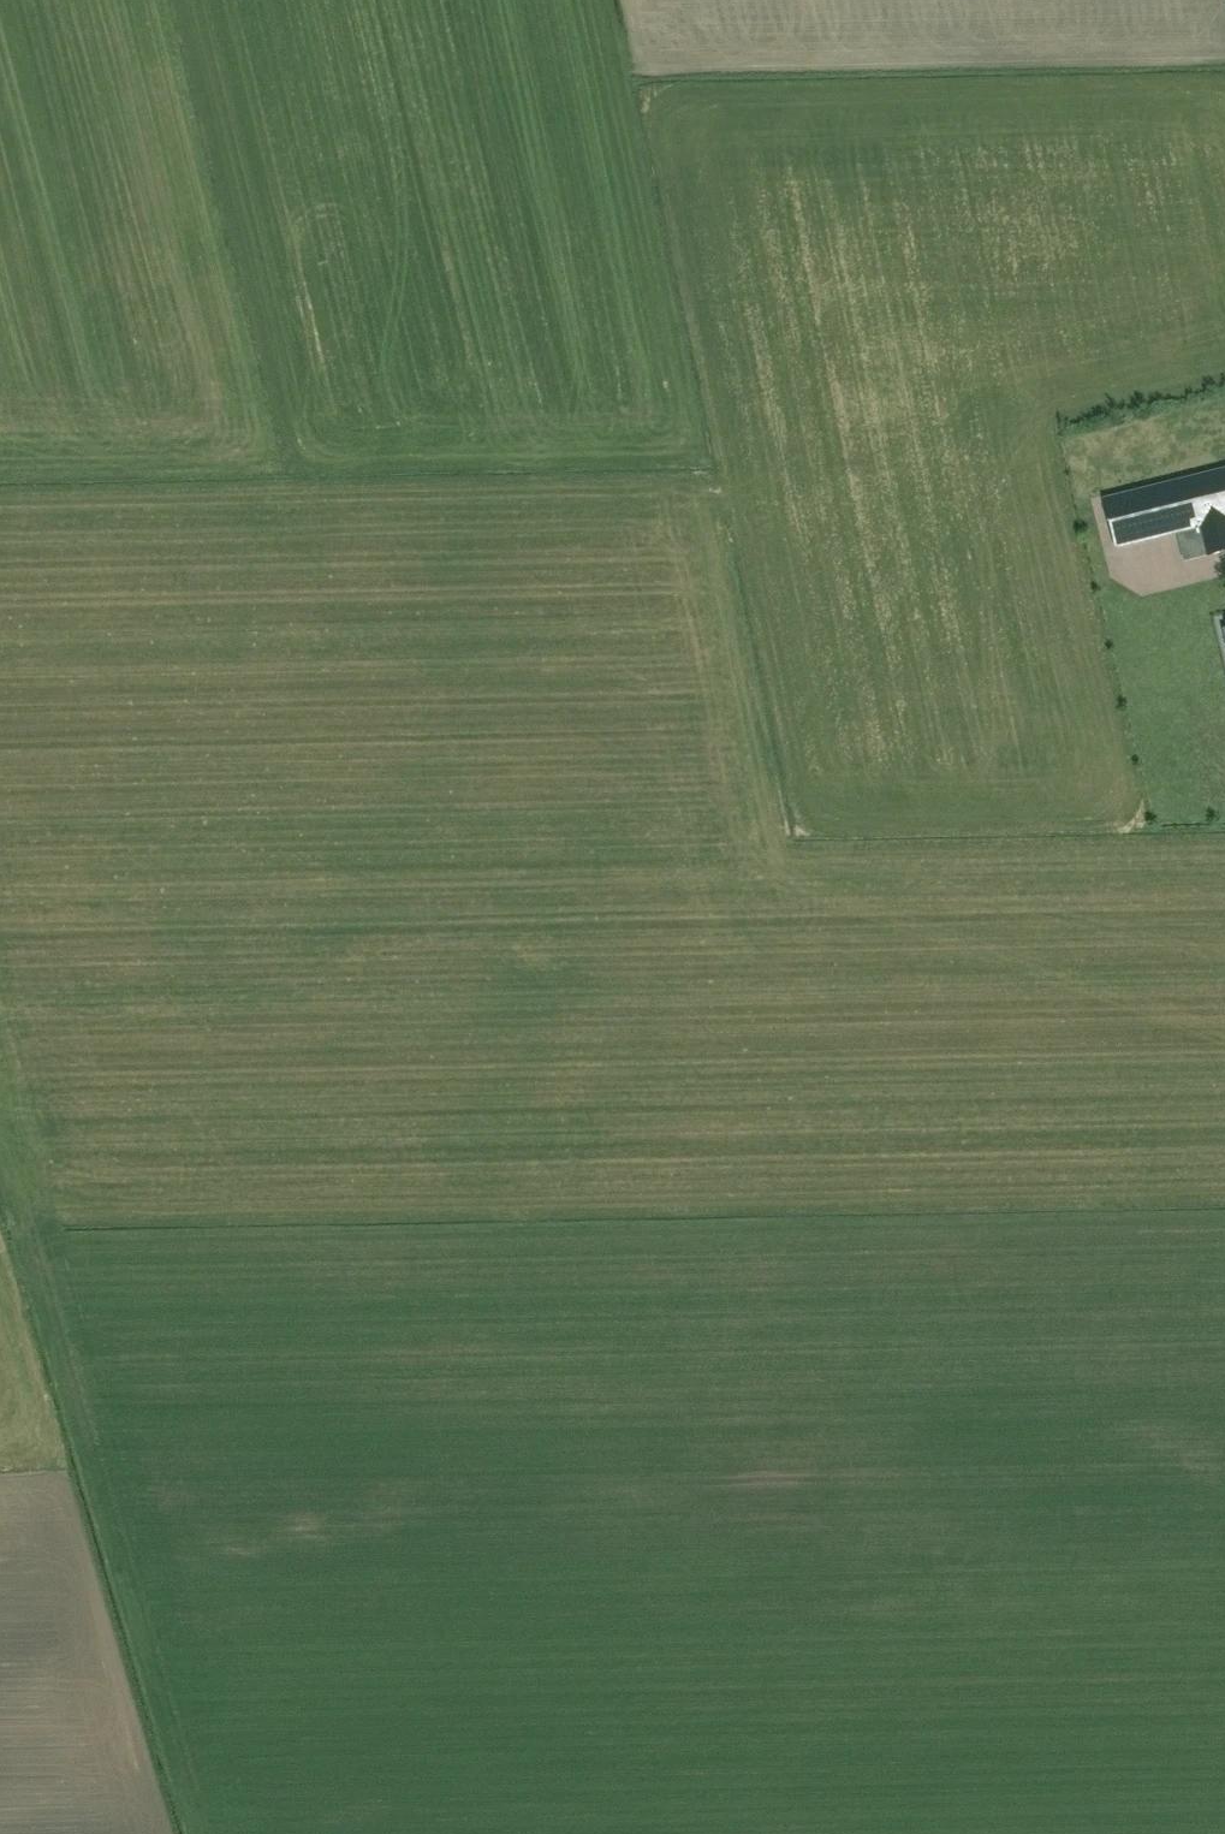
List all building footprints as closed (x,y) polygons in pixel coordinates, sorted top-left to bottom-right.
[(1105,499),(1117,548),(1201,527),(1208,555),(1224,551),(1224,469),(1105,499)]
